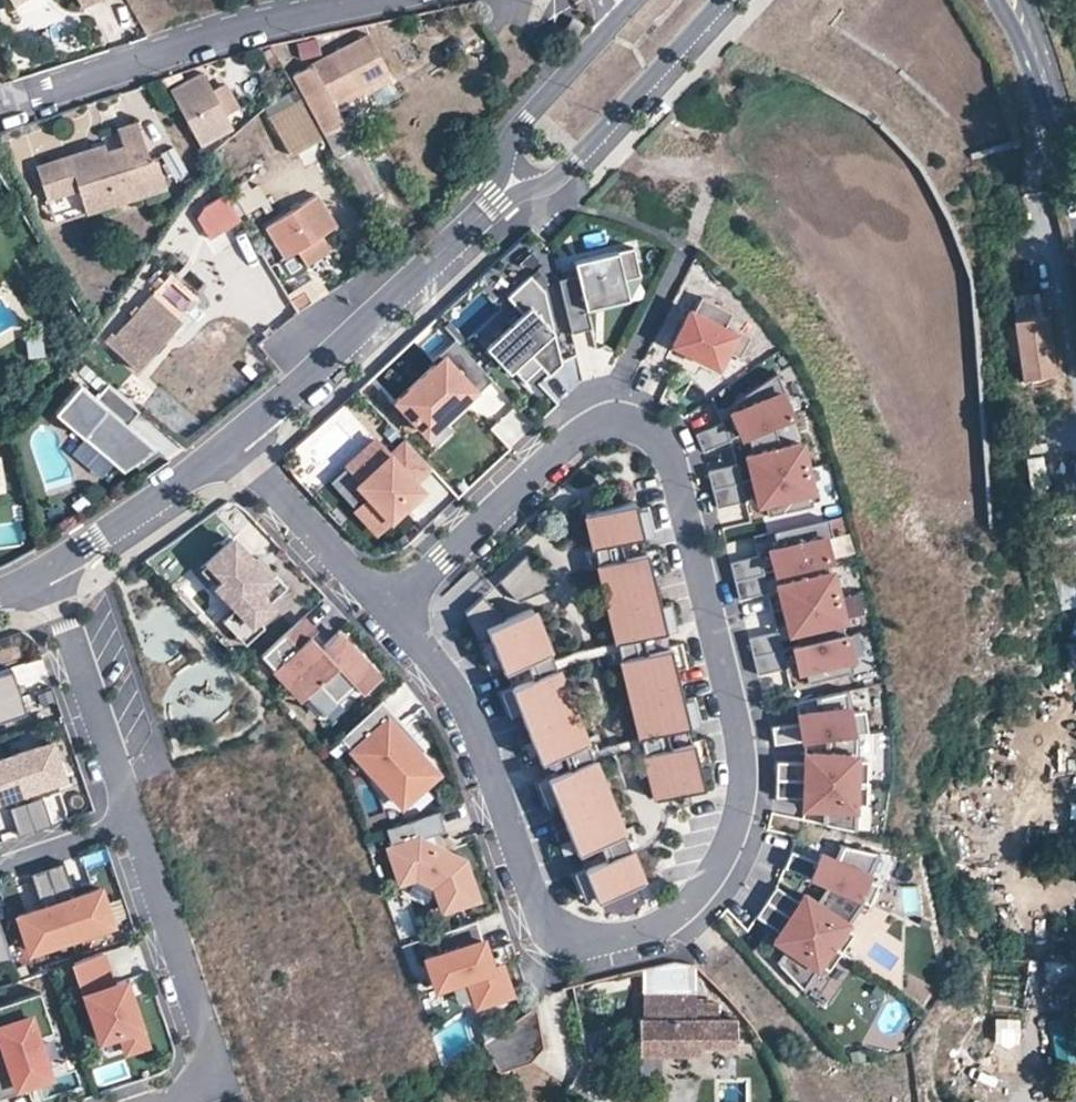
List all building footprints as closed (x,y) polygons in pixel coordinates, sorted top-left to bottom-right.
[(12,9),(28,0),(7,0),(12,9)] [(49,0),(28,0),(12,9),(17,18),(49,0)] [(82,10),(100,0),(76,0),(82,10)] [(361,93),(389,77),(364,33),(293,72),(366,203),(382,194),(346,127),(335,108),(361,93)] [(297,43),(302,60),(320,55),(315,38),(297,43)] [(223,110),(212,88),(206,76),(173,92),(199,137),(228,120),(223,110)] [(367,102),(393,88),(389,77),(361,93),(367,102)] [(224,82),(212,88),(223,110),(237,102),(225,81),(224,82)] [(361,93),(335,108),(346,127),(372,112),(367,102),(361,93)] [(289,154),(318,138),(296,99),(267,116),(289,154)] [(97,159),(95,152),(37,170),(47,203),(78,193),(86,217),(167,192),(157,162),(151,164),(139,126),(118,133),(124,151),(108,156),(97,159)] [(105,148),(95,152),(97,159),(108,156),(105,148)] [(174,151),(161,158),(176,183),(188,176),(174,151)] [(241,214),(257,205),(250,191),(234,200),(241,214)] [(220,192),(194,209),(209,234),(236,218),(220,192)] [(295,253),(321,236),(334,228),(314,197),(264,229),(284,259),(295,253)] [(328,251),(321,236),(295,253),(302,265),(328,251)] [(576,275),(557,280),(571,333),(591,328),(586,309),(628,298),(623,279),(639,275),(632,247),(573,262),(576,275)] [(493,350),(523,382),(539,367),(543,371),(548,376),(561,364),(543,291),(529,276),(506,297),(526,319),(493,350)] [(153,294),(111,342),(140,367),(182,318),(153,294)] [(731,311),(700,295),(692,311),(689,310),(672,344),(717,366),(725,350),(738,356),(750,334),(726,322),(731,311)] [(487,343),(493,350),(526,319),(520,312),(487,343)] [(1022,380),(1052,376),(1042,316),(1014,321),(1022,380)] [(469,401),(492,380),(454,339),(431,361),(435,365),(396,401),(426,434),(466,398),(469,401)] [(539,367),(523,382),(527,386),(543,371),(539,367)] [(730,413),(740,436),(747,433),(773,421),(791,414),(781,392),(784,391),(775,372),(733,402),(736,410),(730,413)] [(126,418),(138,404),(107,378),(95,392),(78,378),(53,408),(122,466),(156,443),(126,418)] [(746,456),(752,480),(806,467),(800,443),(779,448),(773,421),(747,433),(752,454),(746,456)] [(695,435),(703,452),(730,440),(723,423),(695,435)] [(414,483),(430,468),(406,441),(389,457),(375,441),(348,467),(362,482),(358,486),(370,499),(357,511),(377,532),(421,490),(414,483)] [(94,487),(110,477),(89,444),(73,453),(94,487)] [(737,464),(707,471),(712,490),(741,483),(737,464)] [(806,467),(752,480),(758,504),(764,503),(767,516),(812,505),(809,492),(812,491),(806,467)] [(741,483),(712,490),(716,508),(746,501),(741,483)] [(641,534),(633,500),(584,512),(654,798),(703,786),(692,740),(689,741),(686,725),(688,725),(668,645),(666,646),(662,631),(665,630),(645,549),(643,550),(639,535),(641,534)] [(769,550),(774,572),(781,570),(825,559),(829,558),(824,538),(831,536),(827,519),(774,532),(778,548),(769,550)] [(268,604),(286,587),(274,574),(270,578),(233,538),(205,564),(219,579),(214,584),(236,608),(251,624),(256,620),(270,606),(268,604)] [(526,553),(498,580),(517,600),(555,585),(526,553)] [(734,581),(764,574),(759,556),(730,563),(734,581)] [(825,559),(781,570),(784,583),(778,585),(784,609),(837,596),(831,572),(828,572),(825,559)] [(739,600),(768,593),(764,574),(734,581),(739,600)] [(642,881),(532,608),(505,619),(482,595),(464,611),(477,641),(489,636),(503,670),(505,670),(511,684),(509,685),(540,761),(542,760),(548,775),(545,776),(576,852),(578,851),(584,865),(582,866),(596,900),(642,881)] [(843,599),(849,624),(866,620),(860,595),(843,599)] [(837,596),(784,609),(789,633),(796,632),(799,645),(844,634),(840,621),(843,620),(837,596)] [(263,627),(256,620),(251,624),(236,608),(222,621),(245,645),(263,627)] [(316,633),(302,619),(261,657),(304,702),(320,686),(336,703),(355,685),(364,694),(381,678),(337,634),(322,649),(311,638),(316,633)] [(753,657),(782,650),(777,631),(748,638),(753,657)] [(799,645),(793,647),(799,671),(805,670),(808,683),(853,672),(850,659),(852,658),(846,634),(844,634),(799,645)] [(757,675),(786,668),(782,650),(753,657),(757,675)] [(26,710),(11,667),(0,671),(0,719),(26,710)] [(320,686),(304,702),(320,719),(336,703),(320,686)] [(798,722),(770,727),(773,745),(826,737),(858,733),(867,732),(864,710),(848,712),(845,691),(818,698),(818,709),(797,713),(798,722)] [(420,741),(381,701),(341,738),(405,805),(440,772),(414,746),(420,741)] [(775,768),(775,780),(866,782),(867,760),(856,759),(858,733),(826,737),(826,752),(804,752),(804,762),(775,761),(775,768)] [(50,743),(9,757),(21,793),(63,779),(50,743)] [(21,793),(9,757),(0,760),(0,800),(21,793)] [(866,782),(775,780),(775,784),(774,797),(802,799),(801,809),(823,810),(822,824),(851,829),(853,804),(864,804),(866,782)] [(25,803),(34,832),(51,826),(41,798),(25,803)] [(9,809),(18,837),(34,832),(25,803),(9,809)] [(439,811),(386,829),(392,848),(388,849),(400,883),(416,878),(436,888),(444,912),(478,901),(465,862),(430,845),(428,838),(446,832),(439,811)] [(791,851),(784,867),(829,886),(862,901),(870,904),(879,883),(866,878),(878,852),(843,845),(836,860),(820,853),(817,862),(791,851)] [(64,862),(47,868),(71,939),(112,925),(100,890),(76,898),(64,862)] [(71,939),(47,868),(30,874),(42,909),(18,917),(30,953),(71,939)] [(776,887),(766,902),(842,952),(854,934),(844,928),(862,901),(829,886),(818,903),(804,894),(799,902),(776,887)] [(842,952),(766,902),(756,916),(779,932),(774,940),(788,949),(778,963),(803,990),(819,965),(829,971),(842,952)] [(491,967),(475,921),(433,935),(439,952),(425,957),(435,987),(451,981),(467,976),(474,997),(476,1004),(510,993),(500,963),(491,967)] [(0,925),(0,969),(14,965),(0,925)] [(102,954),(73,963),(99,1041),(120,1034),(140,1027),(124,981),(112,985),(102,954)] [(1045,963),(1044,984),(1075,986),(1075,964),(1045,963)] [(697,967),(641,965),(641,993),(696,995),(697,967)] [(458,1002),(474,997),(467,976),(451,981),(458,1002)] [(19,1093),(15,1081),(48,1070),(37,1038),(54,1032),(40,992),(0,1006),(0,1038),(6,1057),(0,1059),(0,1099),(19,1093)] [(543,1044),(534,1007),(483,1043),(498,1070),(530,1062),(543,1044)] [(637,1018),(636,1055),(696,1056),(697,1049),(696,1020),(637,1018)] [(697,1049),(733,1049),(735,1021),(696,1020),(697,1049)] [(993,1021),(994,1050),(1021,1048),(1020,1020),(993,1021)] [(1050,1022),(1055,1065),(1075,1062),(1070,1020),(1050,1022)] [(140,1027),(120,1034),(126,1053),(147,1046),(140,1027)]
